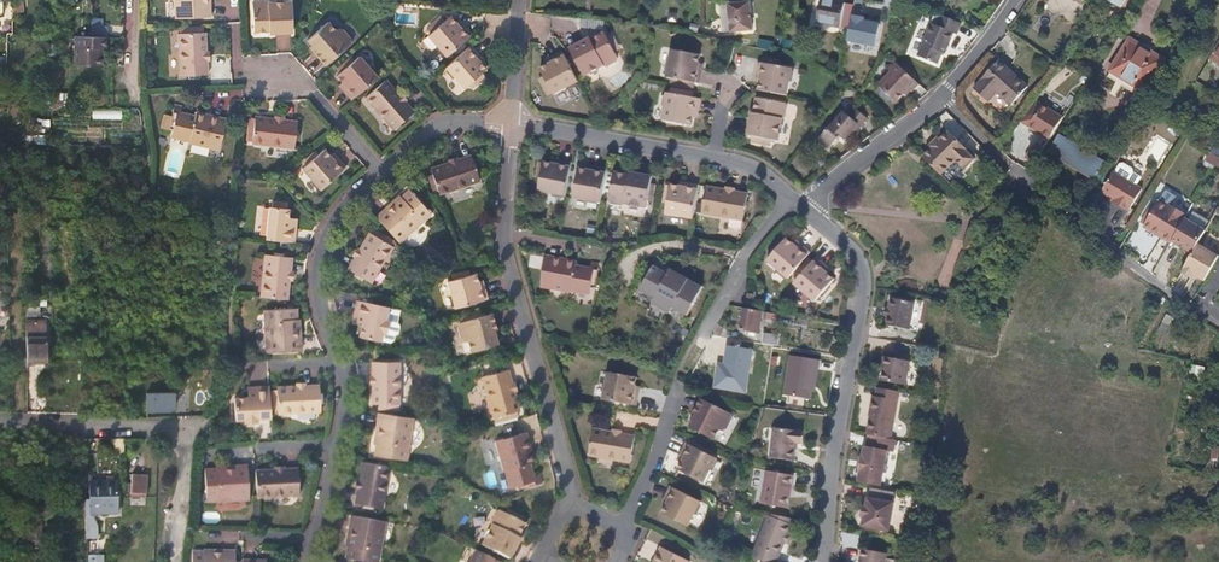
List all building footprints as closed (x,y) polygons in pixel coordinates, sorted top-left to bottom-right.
[(12,14),(21,13),(21,0),(12,0),(12,14)] [(213,0),(178,0),(178,17),(214,16),(213,0)] [(270,1),(268,0),(256,0),(254,2),(255,30),(270,29),(270,33),(293,32),(293,0),(270,1)] [(831,0),(819,0),(815,24),(848,30),(846,41),(876,47),(880,25),(864,22),(865,18),(852,16),(854,4),(831,0)] [(730,33),(752,31),(749,2),(728,5),(730,33)] [(940,13),(936,24),(931,22),(917,55),(937,63),(942,53),(944,54),(954,32),(957,33),(961,23),(940,13)] [(474,35),(465,23),(461,26),(457,22),(453,17),(430,36),(448,57),(474,35)] [(106,36),(106,19),(91,18),(91,36),(106,36)] [(319,49),(316,51),(327,64),(353,42),(351,40),(352,36),(346,29),(342,28),(341,27),(339,29),(330,20),(309,38),(314,43),(319,49)] [(205,74),(205,59),(204,50),(204,31),(199,32),(196,32),(196,26),(182,27),(182,33),(178,33),(176,33),(178,75),(205,74)] [(576,57),(584,72),(587,78),(608,67),(611,68),(621,63),(621,59),(618,52),(615,47),(621,45),(616,35),(611,38),(608,34),(595,41),(593,40),(573,50),(576,57)] [(91,37),(69,37),(67,67),(91,67),(92,50),(97,50),(98,38),(91,37)] [(1164,60),(1130,39),(1111,71),(1144,91),(1164,60)] [(466,52),(447,69),(466,90),(470,86),(474,82),(478,87),(486,81),(482,76),(484,74),(488,70),(482,64),(479,60),(483,57),(473,46),(466,52)] [(705,85),(707,70),(702,69),(703,64),(704,56),(675,52),(671,79),(705,85)] [(570,60),(566,53),(553,60),(555,65),(551,67),(544,71),(547,78),(548,80),(543,83),(548,92),(553,89),(556,94),(557,96),(582,83),(578,76),(570,60)] [(342,88),(352,99),(378,76),(360,55),(338,74),(343,80),(347,84),(342,88)] [(570,60),(578,76),(584,72),(576,57),(570,60)] [(761,91),(790,97),(795,69),(782,66),(776,65),(777,61),(767,59),(767,64),(760,63),(758,77),(763,78),(762,84),(761,91)] [(1026,86),(995,61),(979,79),(981,81),(972,90),(986,103),(994,93),(1010,106),(1026,86)] [(911,90),(917,83),(896,63),(877,85),(895,101),(902,93),(908,87),(910,89),(911,90)] [(415,111),(406,100),(400,94),(387,79),(367,96),(394,129),(415,111)] [(478,87),(474,82),(470,86),(474,91),(478,87)] [(904,95),(910,89),(908,87),(902,93),(904,95)] [(400,94),(406,100),(409,98),(403,91),(400,94)] [(697,115),(702,115),(705,101),(671,95),(666,122),(695,127),(696,121),(697,115)] [(787,103),(759,99),(757,113),(754,113),(750,136),(759,137),(758,143),(769,145),(770,139),(781,141),(785,119),(788,117),(789,107),(787,103)] [(1020,121),(1047,140),(1060,119),(1061,119),(1036,100),(1034,102),(1020,121)] [(227,118),(197,110),(196,115),(182,111),(183,106),(176,104),(173,114),(166,113),(162,127),(173,130),(172,133),(191,138),(190,141),(219,148),(227,118)] [(856,126),(859,128),(866,120),(852,109),(846,116),(842,113),(818,142),(827,149),(838,137),(843,141),(850,133),(856,126)] [(294,119),(281,117),(273,116),(256,114),(255,118),(250,118),(247,136),(253,136),(252,141),(291,146),(294,119)] [(853,136),(859,128),(856,126),(850,133),(853,136)] [(926,151),(918,159),(937,177),(950,163),(960,172),(970,161),(961,152),(962,151),(944,133),(935,142),(926,151)] [(1104,163),(1059,135),(1046,156),(1090,184),(1104,163)] [(924,148),(926,151),(935,142),(933,139),(924,148)] [(1023,158),(1031,166),(1041,150),(1033,144),(1023,158)] [(345,165),(336,155),(332,157),(328,154),(323,148),(316,154),(312,151),(303,159),(306,162),(301,167),(319,188),(345,165)] [(1211,152),(1206,161),(1215,167),(1218,160),(1218,157),(1211,152)] [(471,156),(458,161),(450,164),(431,170),(433,176),(429,178),(433,189),(437,187),(439,193),(441,196),(481,182),(471,156)] [(567,198),(573,164),(559,162),(558,166),(553,165),(545,163),(544,167),(540,167),(538,178),(543,179),(542,183),(540,193),(567,198)] [(1146,180),(1118,163),(1105,183),(1119,191),(1118,194),(1131,202),(1133,200),(1134,201),(1146,180)] [(602,204),(608,170),(594,168),(593,172),(587,171),(580,170),(575,199),(602,204)] [(61,181),(62,172),(52,172),(52,181),(61,181)] [(651,197),(655,198),(657,190),(652,189),(654,179),(631,174),(630,178),(615,175),(610,206),(622,208),(626,206),(648,210),(650,204),(651,197)] [(99,175),(78,175),(78,185),(99,185),(99,175)] [(696,220),(702,187),(687,184),(686,189),(680,188),(673,187),(672,190),(668,190),(666,203),(670,203),(668,216),(696,220)] [(750,195),(737,193),(729,191),(709,188),(704,215),(746,222),(750,195)] [(398,196),(375,217),(398,243),(430,214),(408,190),(400,198),(398,196)] [(1144,227),(1172,243),(1185,220),(1188,216),(1171,206),(1170,209),(1160,203),(1159,206),(1157,205),(1144,227)] [(269,205),(265,238),(293,241),(295,222),(292,222),(292,216),(288,216),(289,207),(269,205)] [(1185,220),(1172,243),(1192,254),(1197,245),(1205,232),(1185,220)] [(376,232),(374,236),(394,245),(395,242),(376,232)] [(374,236),(371,234),(362,252),(362,253),(359,259),(359,260),(353,272),(377,283),(395,245),(394,245),(374,236)] [(786,251),(808,257),(810,255),(799,245),(795,249),(791,245),(785,241),(778,249),(786,251)] [(826,259),(832,249),(822,243),(815,252),(826,259)] [(1217,256),(1197,245),(1192,254),(1180,273),(1188,278),(1190,274),(1202,281),(1217,256)] [(788,281),(808,257),(786,251),(778,249),(766,262),(788,281)] [(265,253),(260,295),(288,298),(289,284),(290,275),(292,256),(265,253)] [(578,261),(548,255),(542,288),(572,293),(573,290),(592,293),(595,278),(598,279),(601,264),(594,262),(592,269),(578,266),(578,261)] [(834,282),(828,277),(824,273),(827,269),(816,260),(794,286),(815,305),(834,282)] [(657,261),(641,289),(656,296),(653,301),(672,311),(675,306),(690,314),(699,298),(691,294),(694,288),(676,279),(680,273),(657,261)] [(705,286),(680,273),(676,279),(694,288),(691,294),(699,298),(705,286)] [(488,299),(485,285),(480,286),(479,281),(476,274),(447,281),(455,308),(488,299)] [(754,295),(747,294),(744,306),(752,307),(754,295)] [(890,299),(888,311),(890,311),(888,317),(886,317),(884,327),(908,332),(914,304),(890,299)] [(358,320),(358,325),(363,326),(360,339),(382,343),(384,336),(388,333),(390,326),(387,321),(389,309),(358,302),(354,319),(358,320)] [(25,307),(26,362),(45,361),(44,320),(35,320),(36,307),(25,307)] [(296,307),(264,308),(266,352),(301,350),(299,318),(297,318),(296,307)] [(759,336),(762,321),(763,312),(757,311),(744,310),(741,334),(759,336)] [(775,323),(777,314),(772,314),(765,312),(763,312),(762,321),(775,323)] [(493,332),(497,331),(492,314),(459,323),(459,327),(458,330),(461,339),(463,341),(464,342),(468,342),(471,353),(498,346),(495,339),(493,332)] [(806,329),(808,320),(798,318),(797,327),(806,329)] [(763,345),(777,347),(779,337),(765,334),(763,345)] [(752,350),(728,347),(726,364),(718,363),(714,387),(746,392),(752,350)] [(822,362),(790,357),(784,395),(810,400),(813,385),(818,386),(822,362)] [(909,363),(883,358),(882,368),(883,368),(880,382),(905,386),(909,363)] [(374,363),(374,377),(374,386),(374,406),(401,406),(401,363),(374,363)] [(1190,380),(1204,384),(1208,367),(1194,364),(1190,380)] [(519,411),(515,398),(513,389),(507,370),(481,378),(493,419),(519,411)] [(603,400),(623,404),(627,401),(640,393),(640,392),(635,392),(636,386),(637,378),(609,373),(603,400)] [(271,421),(270,389),(254,390),(254,394),(248,394),(248,400),(235,401),(235,423),(244,423),(249,427),(255,426),(258,422),(271,421)] [(319,389),(306,389),(296,390),(277,391),(279,418),(320,416),(319,389)] [(872,410),(867,436),(890,440),(899,393),(876,389),(875,397),(873,397),(871,409),(872,410)] [(169,414),(169,392),(138,392),(138,415),(169,414)] [(627,401),(623,404),(637,407),(640,393),(627,401)] [(697,418),(694,423),(691,430),(715,442),(720,433),(724,435),(726,432),(729,431),(733,423),(732,419),(734,416),(702,401),(694,417),(697,418)] [(414,420),(379,415),(375,446),(377,446),(376,457),(408,462),(414,420)] [(636,437),(623,435),(611,433),(595,430),(590,456),(631,464),(636,437)] [(798,446),(800,434),(772,431),(770,462),(793,464),(795,446),(798,446)] [(535,462),(526,432),(495,441),(503,471),(507,470),(512,487),(528,483),(529,487),(542,483),(540,475),(535,477),(531,463),(535,462)] [(858,473),(857,483),(879,487),(886,452),(892,453),(894,441),(890,440),(867,436),(865,447),(863,448),(862,458),(860,457),(857,473),(858,473)] [(111,454),(124,455),(124,440),(111,441),(111,454)] [(685,460),(683,464),(679,472),(706,485),(719,460),(688,444),(681,457),(685,460)] [(388,468),(362,463),(359,476),(358,486),(354,504),(381,509),(388,468)] [(247,468),(216,469),(215,472),(205,472),(206,504),(249,502),(247,468)] [(274,470),(255,470),(256,497),(299,495),(297,469),(284,469),(274,470)] [(794,479),(766,474),(761,507),(788,511),(794,479)] [(148,476),(133,476),(133,494),(148,495),(148,476)] [(90,497),(90,515),(98,515),(119,514),(118,481),(90,482),(90,497)] [(670,504),(667,508),(663,516),(689,529),(702,504),(672,488),(665,501),(670,504)] [(866,499),(864,509),(862,518),(860,528),(888,532),(893,504),(891,504),(893,494),(870,489),(868,499),(866,499)] [(40,501),(13,502),(13,518),(49,516),(49,509),(51,509),(52,506),(54,506),(53,498),(49,498),(47,496),(40,497),(40,501)] [(85,497),(85,539),(98,539),(98,515),(90,515),(90,497),(85,497)] [(512,517),(506,514),(501,511),(496,513),(493,519),(494,523),(482,546),(511,560),(521,539),(519,538),(526,524),(520,521),(522,517),(514,513),(512,517)] [(351,516),(345,547),(348,548),(345,559),(360,561),(377,561),(385,522),(351,516)] [(793,521),(768,516),(752,559),(761,561),(777,561),(793,521)] [(43,554),(59,554),(58,523),(52,523),(51,539),(42,539),(43,554)] [(663,548),(656,561),(688,561),(663,548)] [(862,549),(860,561),(886,561),(887,554),(862,549)] [(235,551),(204,550),(203,553),(192,552),(192,561),(235,561),(235,551)] [(476,551),(470,561),(498,561),(476,551)]
